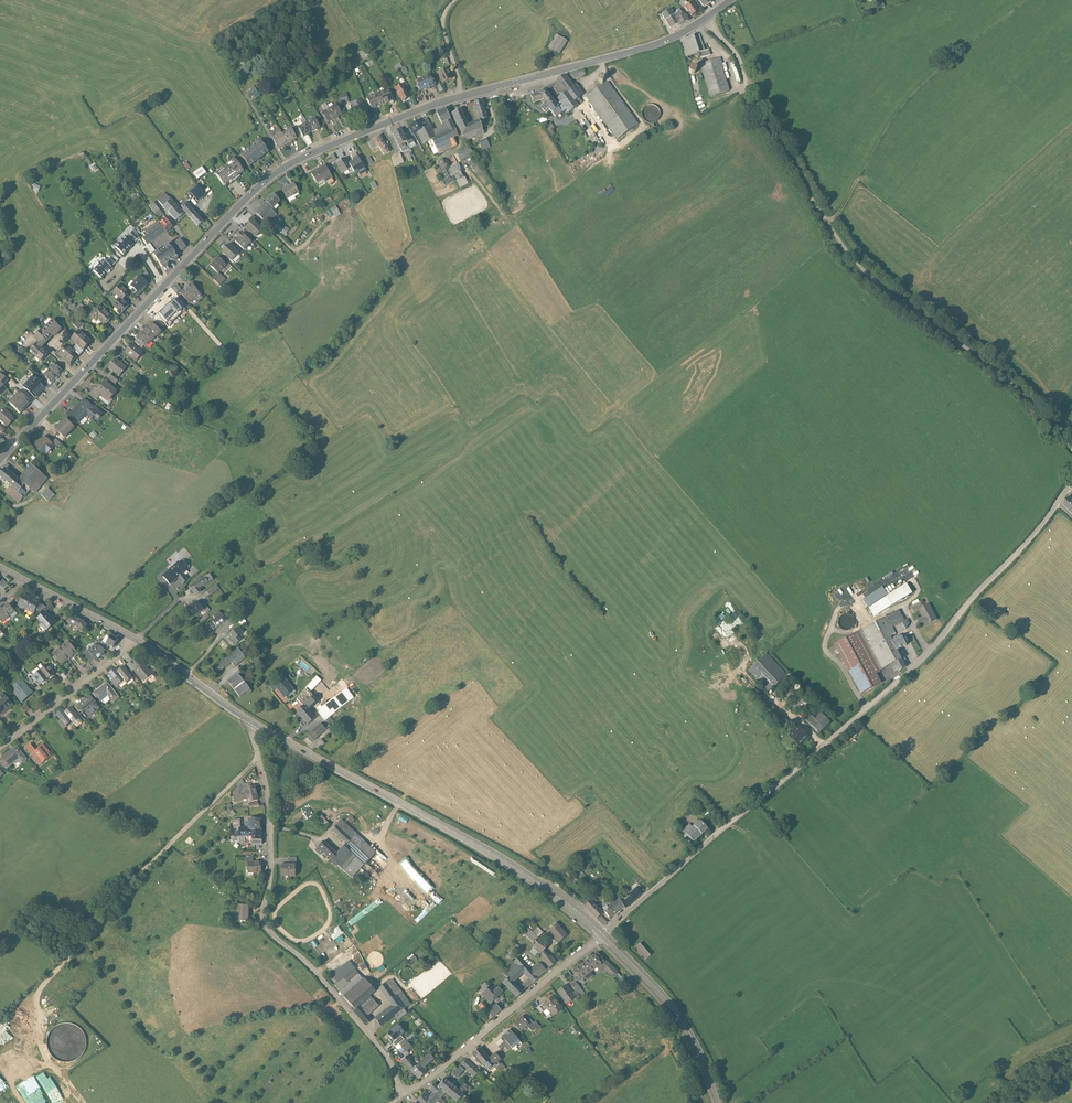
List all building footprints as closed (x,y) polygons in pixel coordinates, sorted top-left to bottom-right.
[(691,17),(700,11),(693,1),(684,7),(691,17)] [(670,9),(661,15),(665,21),(674,16),(670,9)] [(689,21),(685,14),(676,19),(678,24),(679,26),(689,21)] [(665,21),(670,28),(678,24),(676,19),(674,16),(665,21)] [(699,34),(680,39),(685,57),(704,52),(699,34)] [(567,42),(556,35),(548,48),(559,55),(567,42)] [(719,58),(700,64),(711,97),(731,91),(719,58)] [(449,68),(438,73),(442,84),(454,79),(449,68)] [(586,75),(584,69),(571,74),(573,80),(586,75)] [(431,74),(416,80),(420,92),(435,87),(431,74)] [(565,75),(552,84),(561,97),(567,92),(574,87),(565,75)] [(638,126),(608,83),(586,98),(616,141),(638,126)] [(403,84),(395,89),(402,103),(411,98),(403,84)] [(255,86),(250,88),(256,98),(260,95),(255,86)] [(567,92),(574,102),(581,97),(574,87),(567,92)] [(544,89),(537,94),(530,96),(532,104),(542,102),(546,108),(554,102),(544,89)] [(388,90),(378,94),(382,107),(393,103),(388,90)] [(568,114),(578,106),(574,102),(567,92),(561,97),(554,102),(563,112),(565,110),(568,114)] [(337,96),(342,104),(349,103),(347,93),(337,96)] [(378,94),(367,98),(372,111),(382,107),(378,94)] [(483,101),(474,103),(480,121),(480,122),(489,119),(483,101)] [(361,102),(352,104),(354,117),(368,114),(367,107),(363,108),(361,102)] [(554,102),(546,108),(555,118),(563,112),(554,102)] [(335,119),(342,115),(337,105),(329,109),(335,119)] [(642,114),(642,117),(644,120),(646,122),(649,123),(652,123),(655,123),(657,121),(659,119),(660,116),(660,113),(659,110),(657,108),(655,106),(652,105),(649,105),(646,107),(644,109),(642,111),(642,114)] [(328,123),(335,119),(329,109),(322,113),(328,123)] [(443,125),(451,121),(445,110),(437,114),(443,125)] [(463,137),(466,142),(485,134),(480,122),(480,121),(469,125),(462,110),(452,115),(463,137)] [(409,127),(414,136),(416,134),(431,126),(426,117),(409,127)] [(314,118),(306,123),(312,133),(320,127),(314,118)] [(422,146),(432,142),(436,150),(439,156),(458,146),(455,139),(459,137),(457,134),(455,131),(451,121),(443,125),(444,127),(434,131),(431,126),(416,134),(422,146)] [(306,123),(297,128),(303,138),(312,133),(306,123)] [(282,134),(278,128),(270,133),(280,149),(288,144),(282,134)] [(291,129),(282,134),(288,144),(297,138),(291,129)] [(401,130),(392,134),(401,150),(415,144),(407,129),(403,132),(401,130)] [(381,135),(368,142),(373,150),(380,146),(384,155),(392,151),(389,146),(387,147),(381,135)] [(488,139),(480,142),(482,150),(490,147),(488,139)] [(263,146),(260,141),(240,156),(244,161),(249,168),(269,153),(263,146)] [(470,147),(457,153),(460,161),(474,155),(470,147)] [(400,154),(392,158),(395,167),(404,163),(400,154)] [(335,160),(332,155),(326,158),(330,163),(335,160)] [(353,161),(349,163),(352,169),(354,173),(357,171),(360,177),(367,173),(358,157),(357,157),(353,159),(352,160),(353,161)] [(346,159),(336,165),(342,175),(352,169),(349,163),(346,159)] [(243,172),(234,160),(215,174),(224,187),(243,172)] [(441,161),(436,171),(445,189),(465,179),(458,164),(449,169),(446,161),(441,161)] [(193,173),(198,180),(207,173),(203,166),(193,173)] [(325,166),(311,173),(318,187),(333,179),(325,166)] [(293,183),(281,189),(287,200),(299,193),(293,183)] [(207,195),(198,185),(190,192),(198,202),(207,195)] [(178,206),(165,192),(157,200),(170,213),(178,206)] [(273,195),(266,202),(273,209),(280,201),(273,195)] [(164,214),(162,211),(163,211),(156,201),(149,205),(158,218),(164,214)] [(266,202),(256,213),(268,225),(277,215),(272,210),(273,209),(266,202)] [(198,227),(203,222),(186,204),(180,209),(186,214),(198,227)] [(180,209),(178,206),(170,213),(177,222),(186,214),(180,209)] [(250,218),(253,221),(258,225),(260,223),(253,216),(250,218)] [(166,232),(172,228),(166,218),(159,223),(166,232)] [(258,225),(253,221),(246,228),(250,233),(255,237),(257,237),(262,231),(262,229),(258,225)] [(150,243),(166,232),(159,223),(158,222),(142,233),(146,237),(143,239),(147,245),(150,243)] [(285,231),(278,226),(275,230),(282,235),(285,231)] [(139,238),(134,229),(129,236),(135,242),(139,238)] [(246,239),(241,233),(237,237),(239,238),(235,242),(244,250),(251,243),(246,239)] [(249,236),(246,239),(251,243),(253,245),(256,243),(249,236)] [(125,237),(115,248),(124,255),(134,244),(125,237)] [(181,239),(176,243),(181,251),(186,247),(181,239)] [(155,251),(150,243),(147,245),(145,247),(150,254),(155,251)] [(170,244),(153,254),(158,261),(162,267),(178,256),(170,244)] [(233,249),(229,246),(227,248),(226,247),(224,249),(225,251),(223,253),(231,261),(238,254),(233,249)] [(236,247),(233,249),(238,254),(240,256),(243,254),(236,247)] [(117,261),(113,255),(108,261),(109,262),(107,264),(109,265),(111,263),(113,265),(117,261)] [(210,266),(218,273),(226,265),(218,258),(210,266)] [(107,264),(104,260),(99,264),(97,262),(92,268),(94,270),(93,271),(101,278),(111,268),(109,265),(107,264)] [(219,274),(213,279),(220,285),(225,280),(219,274)] [(148,284),(140,277),(131,286),(133,289),(131,291),(137,297),(143,291),(142,290),(148,284)] [(191,284),(181,293),(189,303),(195,298),(198,302),(203,298),(191,284)] [(172,289),(176,294),(181,289),(177,285),(172,289)] [(113,293),(120,299),(114,306),(119,311),(117,313),(119,315),(128,306),(122,301),(129,294),(121,286),(113,293)] [(185,309),(174,298),(157,316),(168,327),(185,309)] [(111,317),(99,305),(90,315),(94,320),(96,318),(103,325),(111,317)] [(70,322),(77,328),(81,323),(74,317),(70,322)] [(61,329),(52,321),(42,332),(41,331),(35,337),(41,342),(38,345),(41,348),(52,335),(54,337),(61,329)] [(155,321),(152,324),(161,331),(163,329),(155,321)] [(161,331),(152,324),(148,329),(156,336),(156,337),(161,331)] [(148,329),(147,329),(142,334),(150,341),(151,342),(156,336),(148,329)] [(79,331),(71,339),(72,341),(82,350),(91,341),(79,331)] [(142,334),(141,334),(137,339),(137,340),(145,346),(146,347),(150,341),(142,334)] [(145,346),(137,340),(135,342),(142,348),(145,346)] [(82,350),(72,341),(71,341),(67,345),(79,355),(83,351),(82,350)] [(40,361),(47,354),(41,348),(38,345),(37,344),(30,351),(40,361)] [(140,357),(143,353),(133,344),(128,349),(125,353),(135,361),(139,356),(140,357)] [(79,355),(67,345),(59,354),(70,364),(79,355)] [(119,376),(126,368),(115,359),(113,362),(112,361),(110,364),(111,364),(108,367),(119,376)] [(55,364),(49,370),(57,378),(60,375),(59,373),(61,370),(55,364)] [(49,370),(43,376),(51,384),(57,378),(49,370)] [(45,387),(33,375),(23,386),(35,397),(45,387)] [(114,385),(117,381),(110,375),(107,379),(114,385)] [(111,398),(116,391),(105,381),(97,390),(101,393),(101,394),(108,399),(109,397),(111,398)] [(98,397),(101,394),(101,393),(97,390),(96,389),(91,394),(97,399),(98,397)] [(31,402),(19,391),(9,402),(20,413),(31,402)] [(101,394),(98,397),(108,405),(113,399),(111,398),(109,397),(108,399),(101,394)] [(94,408),(84,399),(71,413),(71,414),(73,416),(80,423),(88,415),(92,418),(95,414),(97,416),(99,414),(93,409),(94,408)] [(0,414),(0,420),(7,427),(14,419),(9,415),(10,414),(5,409),(0,414)] [(74,427),(65,419),(56,429),(56,430),(58,432),(65,438),(74,427)] [(56,430),(56,429),(54,427),(49,432),(54,437),(58,432),(56,430)] [(93,430),(89,435),(93,439),(98,434),(93,430)] [(51,443),(45,438),(43,440),(42,439),(37,445),(45,453),(49,449),(50,451),(54,446),(51,443)] [(61,443),(56,439),(51,443),(54,446),(56,448),(61,443)] [(0,477),(0,481),(24,499),(30,491),(35,495),(47,480),(31,467),(19,481),(5,470),(0,477)] [(48,487),(41,494),(48,502),(55,495),(48,487)] [(1069,498),(1061,505),(1071,515),(1071,501),(1069,498)] [(190,566),(183,558),(180,561),(187,569),(190,566)] [(179,560),(162,575),(170,584),(177,578),(182,584),(188,579),(183,573),(187,569),(180,561),(179,560)] [(213,579),(210,573),(188,586),(195,594),(202,590),(200,587),(213,579)] [(870,607),(876,616),(913,594),(907,585),(870,607)] [(26,608),(32,596),(24,592),(18,605),(26,608)] [(34,614),(40,600),(32,596),(26,608),(25,610),(34,614)] [(198,599),(188,607),(195,616),(203,609),(204,608),(200,602),(198,599)] [(210,610),(203,600),(200,602),(204,608),(203,609),(206,613),(210,610)] [(10,601),(2,607),(11,617),(18,611),(10,601)] [(914,612),(918,610),(923,607),(920,602),(911,607),(914,612)] [(938,621),(930,604),(923,607),(918,610),(923,618),(924,621),(919,624),(922,629),(938,621)] [(0,609),(0,619),(4,623),(11,617),(2,607),(0,609)] [(58,620),(47,609),(38,618),(48,629),(58,620)] [(896,635),(906,629),(903,624),(905,622),(898,610),(886,617),(896,635)] [(85,620),(75,615),(70,625),(79,629),(82,632),(89,625),(85,620)] [(854,625),(854,623),(854,620),(853,618),(851,616),(848,615),(845,615),(843,615),(841,617),(839,619),(838,621),(838,624),(839,627),(841,629),(843,630),(845,631),(848,631),(851,630),(853,628),(854,625)] [(212,621),(217,627),(224,621),(220,616),(212,621)] [(886,617),(861,631),(882,670),(891,665),(895,672),(906,667),(897,651),(893,642),(890,638),(896,635),(886,617)] [(245,632),(239,625),(228,634),(235,644),(241,639),(239,636),(245,632)] [(861,631),(835,644),(848,669),(861,693),(873,687),(881,682),(876,672),(882,670),(861,631)] [(120,637),(113,633),(106,643),(114,648),(120,637)] [(903,637),(893,642),(897,651),(908,645),(903,637)] [(71,640),(61,647),(70,659),(79,652),(71,640)] [(229,647),(224,641),(219,644),(225,651),(229,647)] [(108,652),(101,643),(90,651),(95,658),(97,660),(108,652)] [(61,647),(52,654),(61,666),(70,659),(61,647)] [(234,668),(247,659),(238,648),(214,667),(219,673),(231,663),(234,668)] [(90,651),(88,649),(82,654),(88,662),(95,658),(90,651)] [(766,652),(747,671),(769,693),(788,674),(766,652)] [(150,666),(137,657),(126,665),(143,684),(153,676),(155,678),(158,676),(150,666)] [(46,663),(39,669),(48,680),(55,674),(46,663)] [(125,664),(118,669),(127,680),(129,682),(135,677),(125,664)] [(119,686),(127,680),(118,669),(116,667),(109,673),(119,686)] [(241,698),(251,690),(248,686),(257,679),(248,668),(239,674),(238,673),(227,681),(241,698)] [(39,669),(32,675),(40,686),(48,680),(39,669)] [(272,681),(267,685),(272,691),(276,688),(284,698),(295,689),(284,675),(274,683),(272,681)] [(303,705),(314,694),(311,691),(322,680),(317,676),(296,698),(303,705)] [(34,691),(22,677),(10,688),(22,701),(34,691)] [(121,697),(108,681),(93,693),(101,702),(108,697),(113,703),(121,697)] [(354,697),(347,688),(328,703),(326,701),(318,708),(320,711),(318,712),(325,721),(354,697)] [(4,692),(0,696),(0,714),(1,716),(14,704),(4,692)] [(794,697),(788,692),(783,698),(788,703),(794,697)] [(102,709),(91,694),(78,704),(83,710),(90,719),(102,709)] [(308,724),(316,717),(309,710),(319,700),(314,694),(303,705),(296,711),(308,724)] [(801,694),(790,705),(797,713),(801,709),(803,712),(811,704),(801,694)] [(30,709),(26,704),(21,708),(25,713),(30,709)] [(78,704),(75,707),(79,713),(83,710),(78,704)] [(84,721),(72,706),(65,711),(63,708),(57,714),(62,720),(68,727),(74,722),(77,726),(84,721)] [(817,718),(812,714),(805,720),(818,734),(822,729),(829,723),(824,719),(820,715),(817,718)] [(68,727),(62,720),(59,723),(64,730),(68,727)] [(321,723),(313,730),(319,736),(327,729),(321,723)] [(809,737),(799,727),(789,737),(799,747),(809,737)] [(313,730),(307,735),(313,741),(319,736),(313,730)] [(321,748),(326,743),(322,739),(317,743),(321,748)] [(53,755),(44,744),(37,750),(31,743),(25,748),(40,766),(53,755)] [(17,745),(0,759),(0,763),(6,770),(18,761),(21,765),(28,759),(17,745)] [(244,789),(251,787),(249,783),(245,784),(241,785),(238,788),(238,789),(238,788),(233,794),(234,802),(247,799),(244,789)] [(249,802),(258,800),(258,797),(256,786),(251,787),(244,789),(247,799),(249,799),(249,802)] [(330,824),(322,815),(317,819),(325,829),(330,824)] [(710,817),(706,821),(712,827),(716,822),(710,817)] [(248,831),(262,831),(262,818),(248,819),(248,827),(241,827),(239,827),(239,828),(239,832),(248,831)] [(354,855),(365,865),(376,853),(357,834),(342,821),(333,831),(347,844),(345,846),(354,855)] [(693,828),(682,838),(690,847),(708,830),(700,821),(693,828)] [(682,838),(693,828),(690,825),(679,835),(682,838)] [(248,831),(239,832),(239,838),(245,837),(246,845),(252,845),(252,840),(263,840),(262,831),(248,831)] [(327,855),(332,860),(338,853),(325,841),(316,851),(324,859),(327,855)] [(354,855),(345,846),(338,853),(332,860),(341,869),(354,855)] [(365,865),(354,855),(341,869),(351,879),(365,865)] [(248,874),(263,874),(263,862),(254,862),(248,862),(248,874)] [(288,865),(282,865),(282,878),(297,878),(297,865),(288,865)] [(630,897),(634,902),(642,895),(641,893),(637,888),(636,888),(628,895),(630,897)] [(603,913),(585,895),(578,901),(597,920),(600,916),(603,913)] [(626,909),(634,902),(630,897),(622,904),(624,907),(626,909)] [(606,906),(614,915),(624,907),(622,904),(619,900),(615,903),(612,901),(609,903),(606,906)] [(236,922),(249,922),(249,905),(237,905),(236,922)] [(602,909),(610,919),(614,915),(606,906),(604,908),(602,909)] [(600,916),(597,920),(603,926),(607,923),(600,916)] [(549,931),(559,945),(569,937),(559,923),(549,931)] [(538,938),(544,933),(536,925),(530,931),(538,938)] [(532,944),(538,938),(530,931),(526,926),(520,932),(532,944)] [(539,953),(541,955),(545,952),(550,945),(542,939),(534,949),(539,953)] [(516,943),(508,952),(513,957),(521,948),(516,943)] [(640,944),(634,949),(645,961),(651,956),(640,944)] [(327,963),(341,953),(337,947),(323,956),(320,951),(319,952),(327,963)] [(557,963),(552,956),(550,958),(545,952),(541,955),(551,968),(557,963)] [(598,952),(583,964),(591,973),(597,968),(600,972),(604,968),(611,976),(616,973),(598,952)] [(510,977),(516,983),(525,975),(529,980),(533,983),(539,978),(531,970),(520,957),(505,971),(510,977)] [(334,985),(356,969),(349,961),(328,977),(334,985)] [(540,962),(531,970),(539,978),(548,970),(540,962)] [(591,973),(583,964),(573,972),(580,981),(584,978),(587,981),(593,976),(591,973)] [(402,980),(404,981),(406,982),(408,982),(410,981),(412,980),(413,978),(413,976),(413,973),(412,971),(410,969),(408,968),(406,968),(404,969),(402,970),(400,972),(400,974),(400,976),(400,978),(402,980)] [(334,985),(355,1011),(360,1007),(371,997),(377,991),(365,978),(364,979),(359,974),(356,969),(334,985)] [(572,976),(568,971),(563,975),(567,980),(572,976)] [(525,993),(516,983),(510,977),(503,983),(518,1000),(525,993)] [(376,1019),(382,1027),(396,1016),(412,1005),(393,979),(379,989),(392,1007),(376,1019)] [(575,982),(571,986),(576,991),(580,997),(584,994),(575,982)] [(565,986),(557,992),(567,1005),(575,999),(572,994),(565,986)] [(495,992),(491,987),(482,995),(492,1006),(505,994),(500,988),(495,992)] [(576,991),(572,994),(575,999),(577,1000),(580,997),(576,991)] [(371,997),(360,1007),(369,1016),(379,1007),(371,997)] [(563,1008),(554,997),(545,1004),(544,1002),(536,1008),(541,1014),(548,1009),(553,1016),(563,1008)] [(498,1005),(488,1012),(487,1010),(484,1013),(491,1021),(492,1020),(493,1021),(504,1012),(498,1005)] [(373,1020),(369,1016),(360,1007),(355,1011),(367,1025),(373,1020)] [(483,1024),(476,1015),(471,1018),(479,1028),(483,1024)] [(525,1021),(521,1017),(512,1024),(519,1033),(526,1027),(528,1025),(525,1021)] [(529,1018),(525,1021),(528,1025),(526,1027),(532,1034),(540,1027),(536,1022),(534,1024),(529,1018)] [(81,1030),(76,1026),(69,1024),(63,1024),(57,1026),(51,1031),(48,1037),(47,1043),(48,1049),(51,1055),(55,1059),(61,1061),(67,1062),(73,1061),(78,1059),(82,1054),(85,1049),(86,1042),(84,1036),(81,1030)] [(397,1025),(387,1034),(394,1042),(401,1036),(401,1035),(404,1033),(397,1025)] [(575,1025),(569,1029),(573,1035),(579,1031),(575,1025)] [(504,1036),(507,1040),(514,1048),(514,1049),(521,1043),(510,1030),(504,1036)] [(404,1040),(401,1036),(394,1042),(392,1043),(396,1047),(404,1040)] [(396,1048),(402,1055),(412,1047),(405,1040),(396,1048)] [(501,1041),(497,1044),(502,1051),(505,1049),(508,1052),(514,1048),(507,1040),(502,1043),(501,1041)] [(491,1059),(481,1048),(473,1056),(484,1067),(485,1065),(490,1070),(494,1066),(497,1069),(501,1065),(499,1063),(502,1060),(497,1054),(491,1059)] [(420,1064),(425,1070),(435,1061),(430,1055),(420,1064)] [(411,1072),(418,1065),(410,1056),(403,1062),(411,1072)] [(480,1073),(468,1060),(453,1074),(458,1079),(466,1071),(474,1079),(480,1073)] [(428,1073),(425,1070),(420,1064),(418,1065),(411,1072),(407,1076),(412,1082),(416,1078),(419,1081),(428,1073)] [(501,1065),(497,1069),(501,1073),(506,1069),(502,1064),(501,1065)] [(30,1070),(22,1074),(28,1087),(36,1083),(30,1070)] [(447,1079),(439,1088),(446,1094),(457,1102),(459,1102),(470,1090),(465,1085),(460,1091),(447,1079)] [(0,1087),(0,1089),(3,1095),(9,1092),(5,1084),(0,1087)] [(436,1085),(431,1091),(433,1093),(441,1100),(446,1094),(439,1088),(436,1085)] [(53,1101),(61,1097),(55,1087),(47,1092),(53,1101)] [(425,1101),(430,1096),(425,1092),(417,1101),(419,1102),(427,1102),(425,1101)] [(425,1101),(427,1102),(438,1102),(441,1100),(433,1093),(430,1096),(425,1101)]
